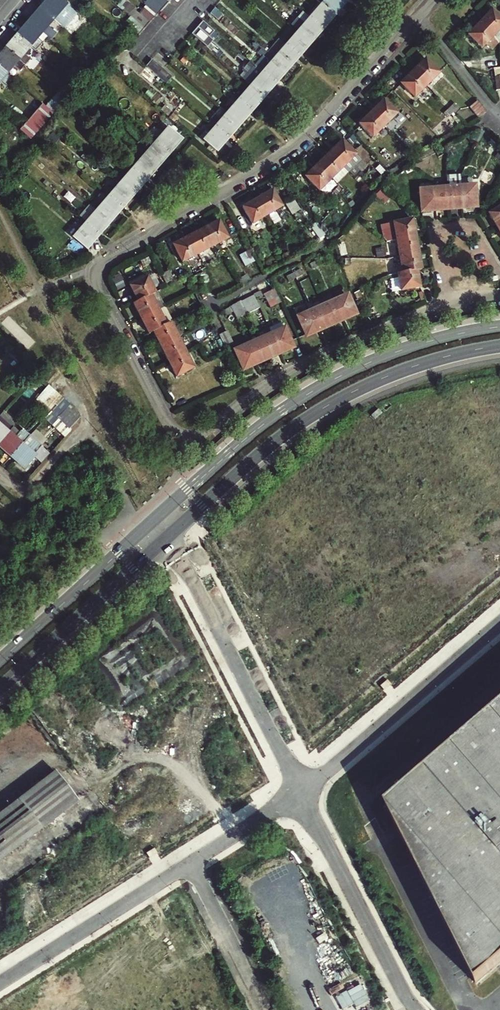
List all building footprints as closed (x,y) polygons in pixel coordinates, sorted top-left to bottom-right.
[(40,7),(53,18),(58,23),(70,9),(64,4),(68,0),(46,0),(40,7)] [(345,1),(343,0),(318,0),(318,1),(322,5),(333,14),(345,1)] [(322,5),(310,18),(321,28),(333,14),(322,5)] [(53,18),(40,7),(29,21),(41,31),(50,40),(55,34),(46,26),(53,18)] [(149,9),(142,12),(147,21),(153,18),(149,9)] [(479,23),(494,36),(499,30),(499,29),(499,20),(490,10),(479,23)] [(303,11),(293,24),(298,28),(308,15),(303,11)] [(147,22),(137,13),(132,19),(142,27),(147,22)] [(142,27),(132,19),(130,17),(125,23),(137,33),(142,27)] [(321,28),(310,18),(298,32),(309,42),(321,28)] [(208,46),(220,34),(205,20),(193,32),(208,46)] [(41,31),(29,21),(17,35),(29,45),(41,31)] [(494,36),(479,23),(467,35),(482,49),(486,45),(492,50),(499,42),(494,36)] [(298,32),(286,46),(297,55),(309,42),(298,32)] [(5,49),(24,65),(30,59),(23,52),(29,45),(17,35),(5,49)] [(286,46),(274,59),(285,69),(297,55),(286,46)] [(0,54),(0,67),(13,78),(24,65),(5,49),(0,54)] [(167,82),(173,75),(154,57),(141,71),(153,82),(159,75),(167,82)] [(285,69),(274,59),(263,72),(274,82),(285,69)] [(425,60),(413,72),(427,86),(439,74),(425,60)] [(0,67),(0,82),(6,86),(13,78),(0,67)] [(81,69),(71,81),(76,85),(86,74),(81,69)] [(263,72),(250,87),(261,96),(274,82),(263,72)] [(414,98),(427,86),(413,72),(400,83),(414,98)] [(135,94),(127,86),(120,93),(129,101),(135,94)] [(261,96),(250,87),(247,91),(239,100),(250,109),(261,96)] [(238,123),(250,109),(239,100),(227,114),(238,123)] [(383,100),(371,112),(385,126),(397,115),(383,100)] [(484,113),(475,102),(467,108),(477,120),(484,113)] [(42,103),(25,123),(20,130),(30,138),(53,112),(42,103)] [(454,103),(448,109),(452,112),(457,107),(454,103)] [(442,121),(452,112),(448,109),(439,117),(442,121)] [(373,138),(385,126),(371,112),(359,124),(373,138)] [(226,137),(238,123),(227,114),(215,127),(226,137)] [(444,126),(437,127),(438,135),(446,134),(444,126)] [(226,137),(215,127),(203,141),(214,150),(226,137)] [(179,139),(168,129),(156,143),(167,152),(179,139)] [(421,137),(408,149),(411,152),(414,155),(421,151),(417,147),(424,140),(421,137)] [(494,144),(488,139),(485,142),(490,148),(494,144)] [(328,154),(342,168),(355,155),(341,141),(328,154)] [(167,152),(156,143),(144,156),(156,166),(167,152)] [(451,150),(448,145),(441,149),(443,154),(451,150)] [(408,149),(402,154),(405,158),(411,152),(408,149)] [(441,149),(435,152),(438,157),(443,154),(441,149)] [(385,150),(379,155),(387,163),(393,159),(385,150)] [(330,180),(342,168),(328,154),(316,166),(330,180)] [(144,156),(132,169),(144,179),(156,166),(144,156)] [(330,180),(316,166),(305,177),(319,191),(330,180)] [(132,169),(120,183),(132,193),(144,179),(132,169)] [(449,183),(474,182),(474,173),(448,174),(449,183)] [(120,206),(132,193),(120,183),(108,196),(120,206)] [(472,187),(460,188),(462,207),(474,206),(472,187)] [(460,188),(447,189),(449,208),(462,207),(460,188)] [(447,189),(433,190),(435,209),(449,208),(447,189)] [(435,209),(433,190),(419,192),(421,211),(435,209)] [(256,199),(266,216),(282,207),(271,191),(256,199)] [(108,220),(120,206),(108,196),(96,210),(108,220)] [(356,196),(345,204),(348,208),(354,204),(358,199),(356,196)] [(266,216),(256,199),(242,208),(252,225),(266,216)] [(345,204),(339,208),(341,213),(348,208),(345,204)] [(488,213),(496,228),(499,226),(499,206),(488,213)] [(97,234),(108,220),(96,210),(85,223),(97,234)] [(391,223),(395,240),(414,236),(411,220),(391,223)] [(218,221),(202,229),(211,246),(227,238),(218,221)] [(84,248),(97,234),(85,223),(72,237),(76,240),(71,246),(76,250),(81,245),(84,248)] [(211,246),(202,229),(187,237),(197,254),(211,246)] [(414,236),(395,240),(398,256),(418,253),(414,236)] [(182,262),(197,254),(187,237),(172,244),(182,262)] [(288,252),(281,256),(283,261),(290,257),(288,252)] [(418,253),(398,256),(401,273),(416,270),(421,269),(418,253)] [(324,259),(318,262),(320,267),(326,264),(324,259)] [(294,275),(296,279),(303,275),(298,264),(291,268),(294,275)] [(244,270),(236,274),(241,284),(249,279),(244,270)] [(418,287),(416,270),(401,273),(395,274),(399,290),(418,287)] [(168,271),(161,274),(166,285),(173,281),(168,271)] [(195,274),(198,279),(205,276),(202,271),(195,274)] [(191,282),(198,279),(195,274),(189,278),(191,282)] [(151,294),(155,292),(147,277),(129,286),(136,301),(151,294)] [(155,292),(151,294),(158,309),(165,306),(158,291),(155,292)] [(271,293),(264,296),(269,309),(276,306),(271,293)] [(158,309),(151,294),(136,301),(132,303),(140,318),(158,309)] [(335,302),(342,320),(355,315),(347,296),(335,302)] [(187,306),(190,313),(202,307),(198,300),(187,306)] [(330,325),(342,320),(335,302),(323,307),(330,325)] [(165,306),(158,309),(166,325),(170,322),(172,321),(165,306)] [(330,325),(323,307),(310,312),(318,330),(330,325)] [(166,325),(158,309),(140,318),(148,334),(152,331),(166,325)] [(318,330),(310,312),(297,317),(305,336),(318,330)] [(166,325),(152,331),(160,347),(178,338),(170,322),(166,325)] [(279,324),(268,329),(271,334),(282,330),(279,324)] [(268,329),(256,334),(258,340),(271,334),(268,329)] [(271,334),(279,353),(291,347),(283,329),(282,330),(271,334)] [(227,331),(218,336),(224,347),(233,343),(227,331)] [(279,353),(271,334),(258,340),(266,358),(279,353)] [(185,352),(178,338),(160,347),(167,361),(185,352)] [(255,363),(266,358),(258,340),(247,345),(255,363)] [(255,363),(247,345),(234,350),(242,368),(255,363)] [(185,352),(167,361),(175,377),(193,368),(185,352)] [(48,386),(37,398),(51,410),(62,397),(48,386)] [(72,426),(74,423),(78,418),(72,406),(69,404),(60,415),(72,426)] [(7,433),(0,441),(0,446),(11,456),(20,445),(14,439),(19,433),(12,427),(7,433)] [(20,445),(11,456),(25,468),(35,457),(33,456),(41,447),(28,436),(20,445)] [(26,510),(20,505),(15,511),(21,515),(26,510)] [(112,651),(102,656),(129,704),(150,693),(142,680),(181,658),(174,646),(169,649),(164,641),(176,634),(164,612),(108,643),(112,651)] [(449,754),(387,807),(476,984),(499,964),(499,714),(456,751),(455,749),(449,754)] [(55,771),(0,813),(0,860),(78,801),(55,771)] [(358,974),(344,981),(352,997),(366,990),(358,974)] [(335,996),(341,1009),(353,1004),(346,991),(335,996)]
